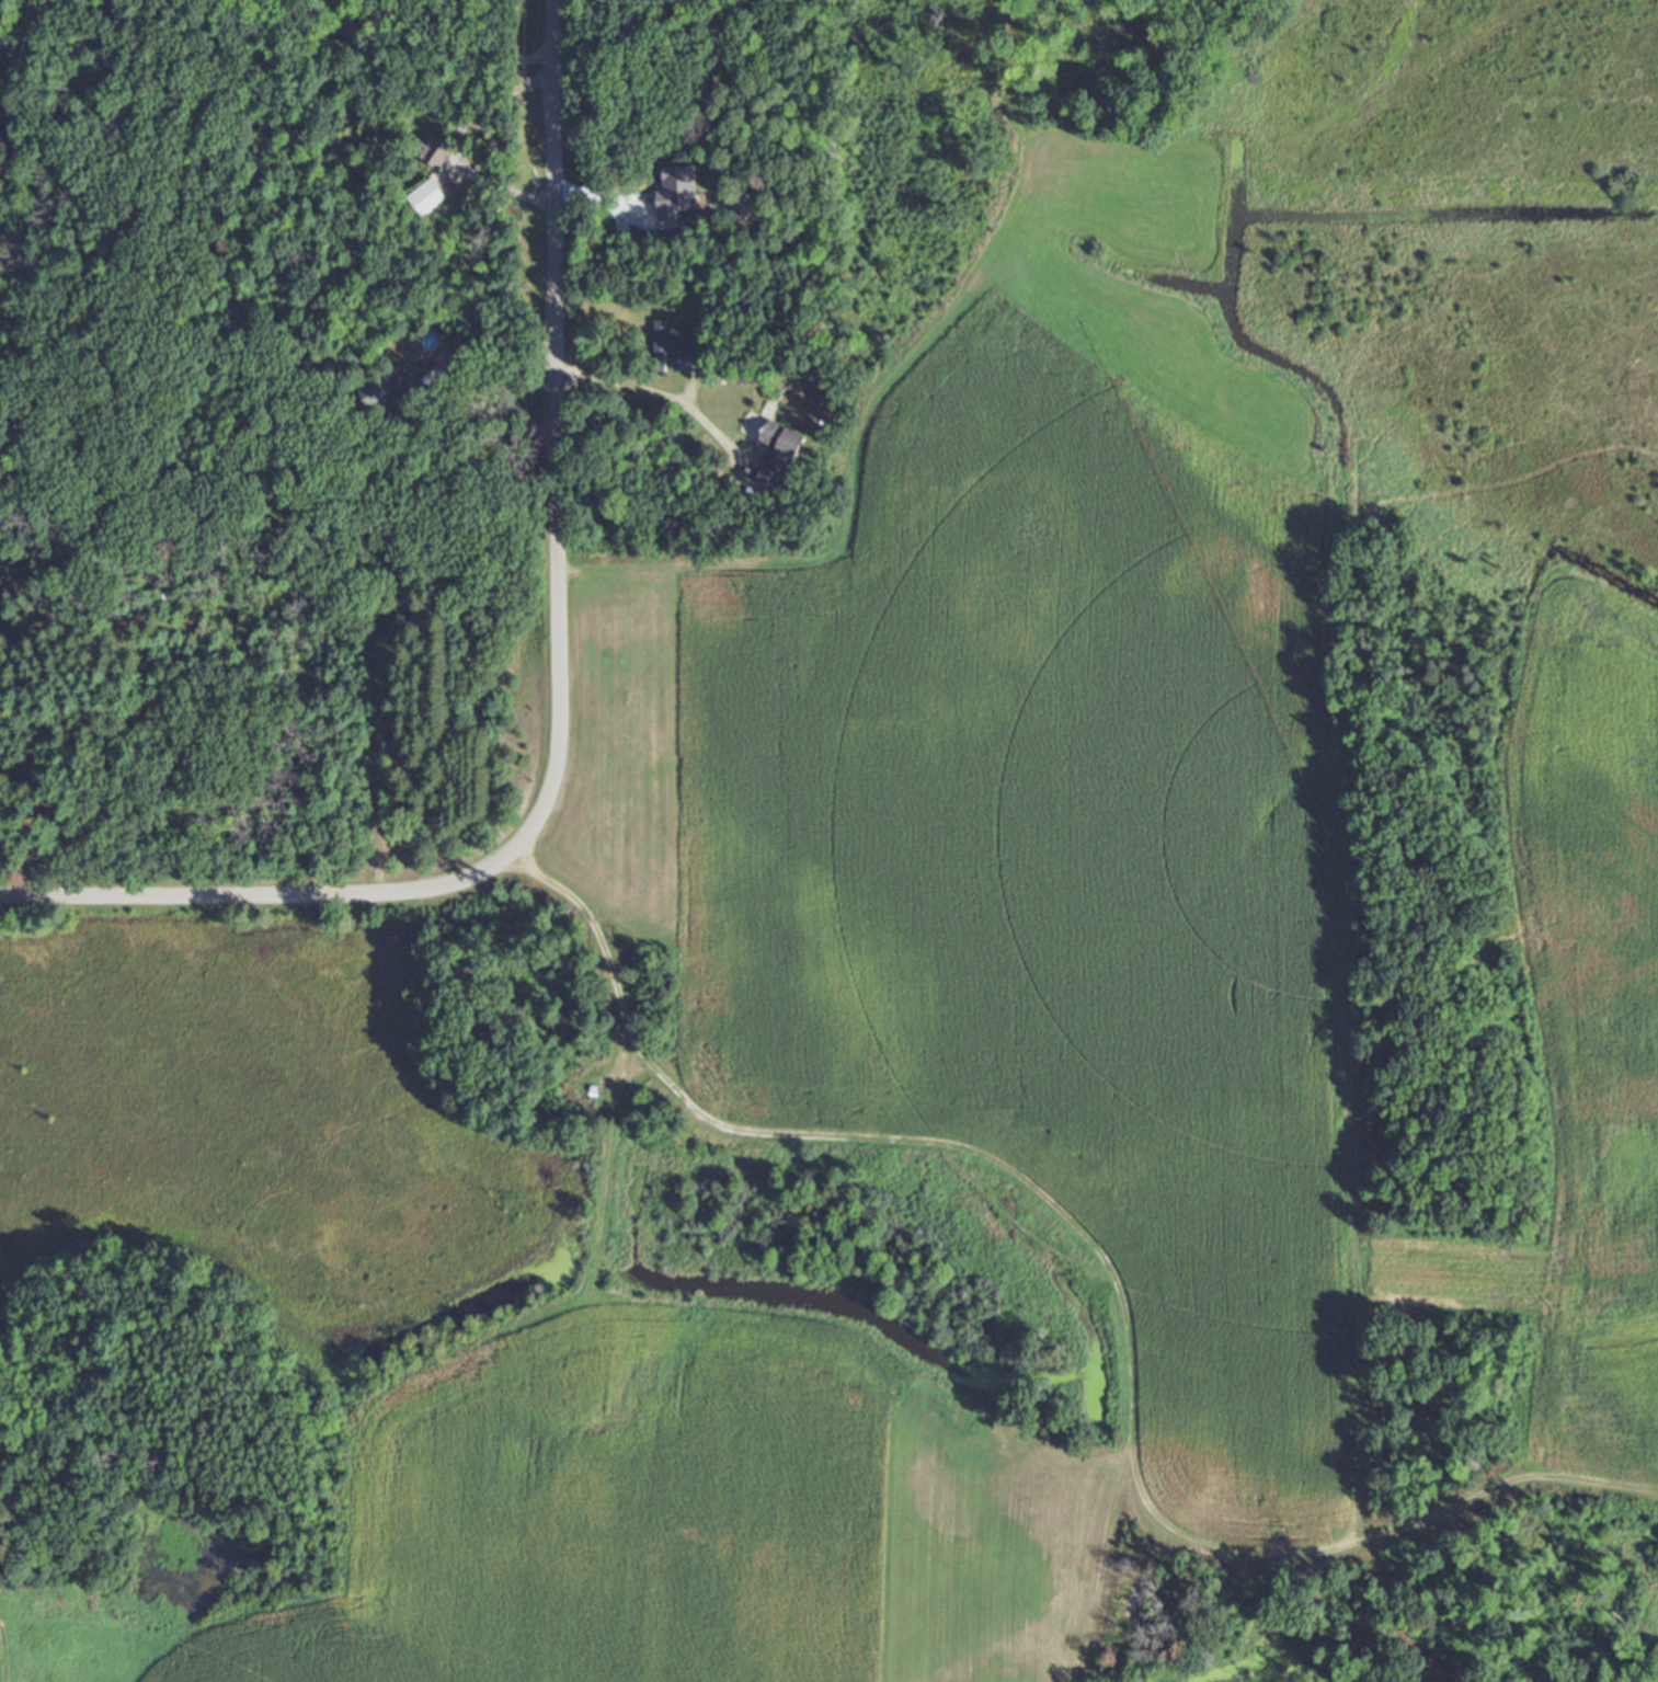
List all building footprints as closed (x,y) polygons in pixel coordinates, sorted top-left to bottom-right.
[(437,170),(452,149),(433,135),(417,156),(437,170)] [(419,217),(444,198),(429,178),(404,196),(419,217)] [(697,338),(669,339),(669,320),(651,321),(651,362),(671,362),(671,371),(697,371),(697,338)] [(753,482),(778,493),(803,437),(767,420),(756,444),(768,450),(753,482)]
